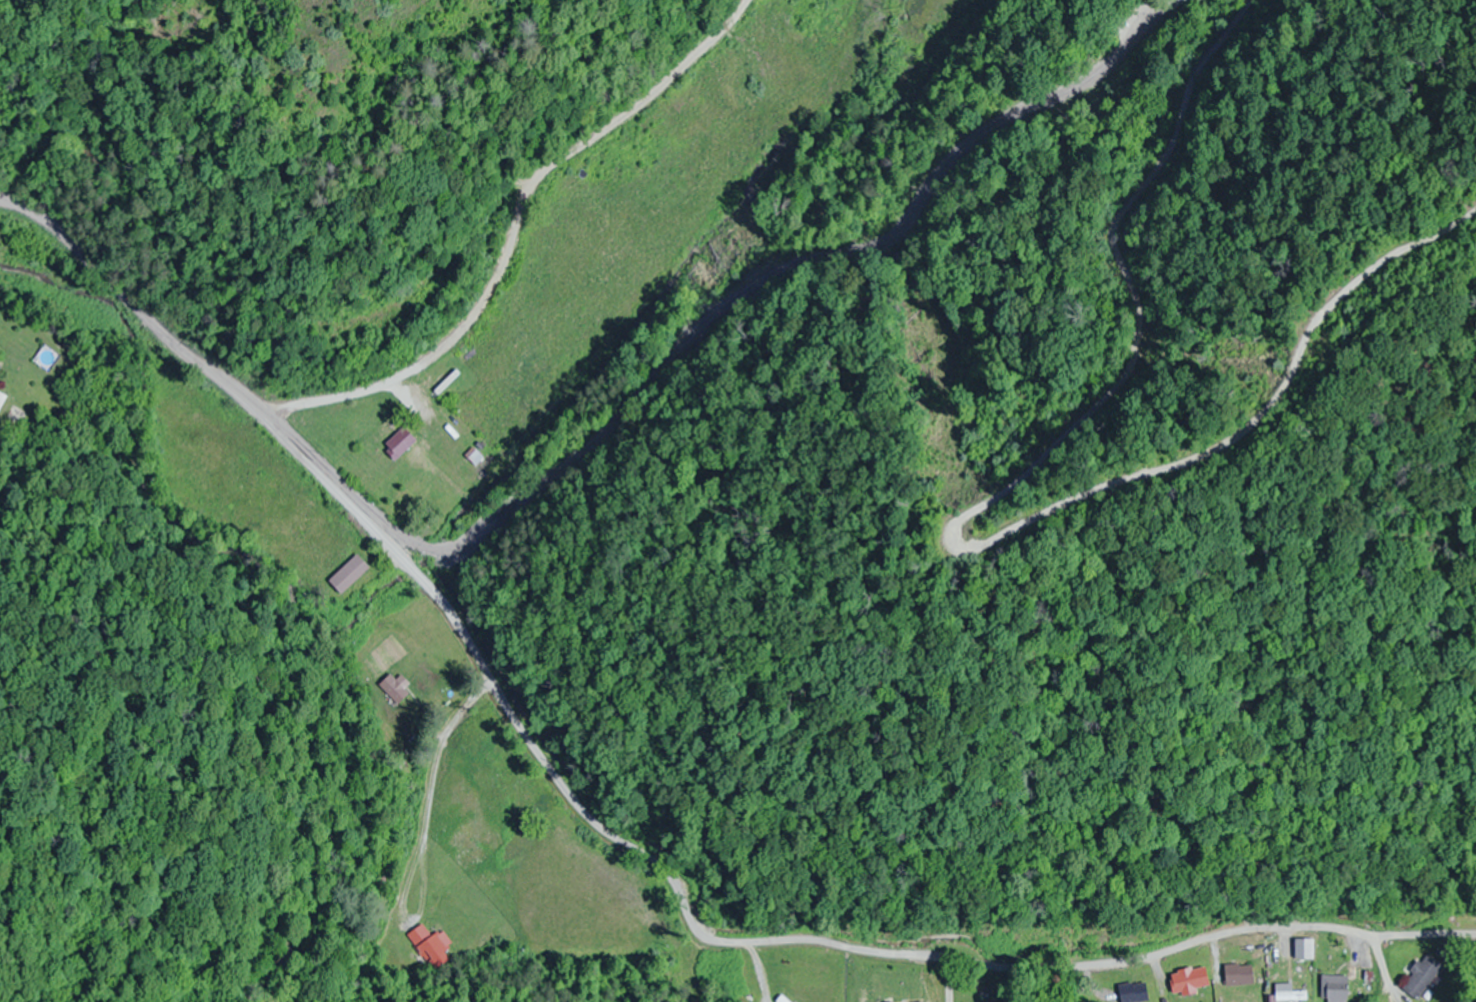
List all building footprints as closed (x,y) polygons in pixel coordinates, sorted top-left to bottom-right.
[(418,444),(400,426),(387,439),(405,458),(418,444)] [(343,597),(371,569),(358,555),(329,584),(343,597)] [(402,675),(397,680),(391,674),(380,686),(400,705),(410,695),(405,690),(411,684),(402,675)] [(436,973),(452,962),(445,953),(455,946),(443,930),(433,937),(424,925),(408,936),(436,973)] [(1450,950),(1439,947),(1437,957),(1447,960),(1450,950)] [(1404,987),(1422,999),(1445,966),(1427,954),(1404,987)] [(1173,996),(1210,987),(1205,965),(1168,974),(1173,996)] [(1226,987),(1254,987),(1254,966),(1226,966),(1226,987)] [(1323,977),(1323,1001),(1349,1001),(1349,977),(1323,977)] [(1278,993),(1278,1001),(1309,1001),(1308,993),(1278,993)]
